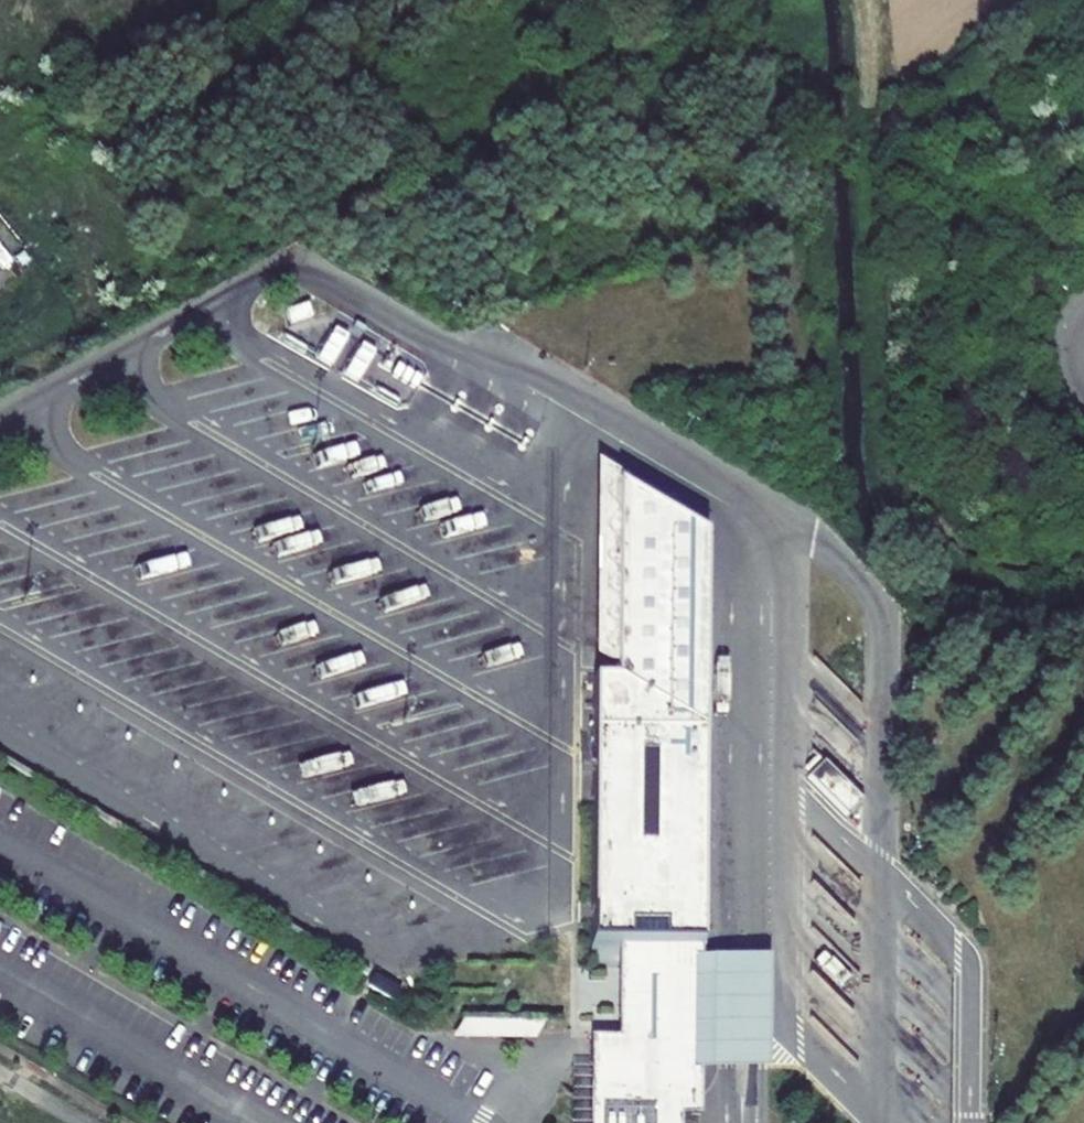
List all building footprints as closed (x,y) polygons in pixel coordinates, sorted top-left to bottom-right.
[(625,474),(593,456),(593,656),(614,668),(613,481),(624,487),(625,474)] [(613,481),(614,668),(614,678),(592,677),(592,966),(618,967),(619,1036),(591,1037),(591,1122),(679,1122),(680,1113),(701,1114),(701,1068),(696,1068),(697,955),(701,955),(702,532),(624,487),(613,481)] [(847,816),(862,800),(822,762),(807,778),(847,816)] [(742,955),(701,955),(697,955),(696,1068),(701,1068),(740,1068),(769,1068),(770,956),(742,955)] [(545,1021),(462,1020),(451,1041),(533,1041),(545,1021)]
